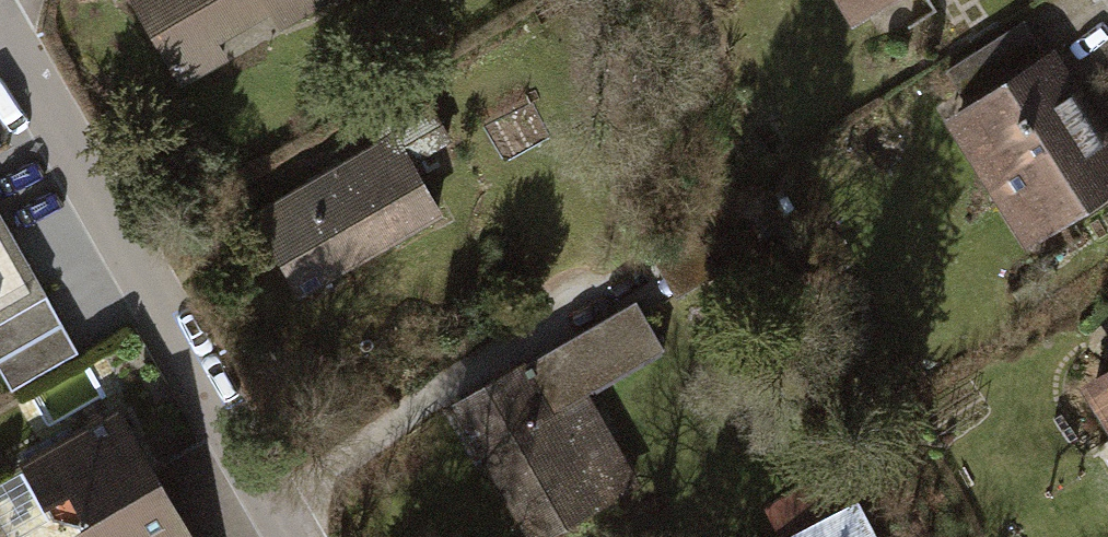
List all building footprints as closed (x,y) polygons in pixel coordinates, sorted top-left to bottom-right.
[(177,84),(323,0),(128,0),(177,84)] [(857,13),(880,0),(850,0),(857,13)] [(944,117),(1023,254),(1107,205),(1107,132),(1060,50),(944,117)] [(404,139),(260,215),(304,298),(448,223),(404,139)] [(50,294),(0,206),(0,322),(50,294)] [(50,294),(0,322),(0,365),(13,388),(77,351),(50,294)] [(457,411),(530,536),(558,536),(639,490),(592,408),(674,361),(642,305),(457,411)] [(1094,387),(1107,408),(1107,378),(1094,387)] [(39,460),(83,536),(190,536),(119,415),(39,460)] [(803,536),(940,536),(911,482),(803,536)]
